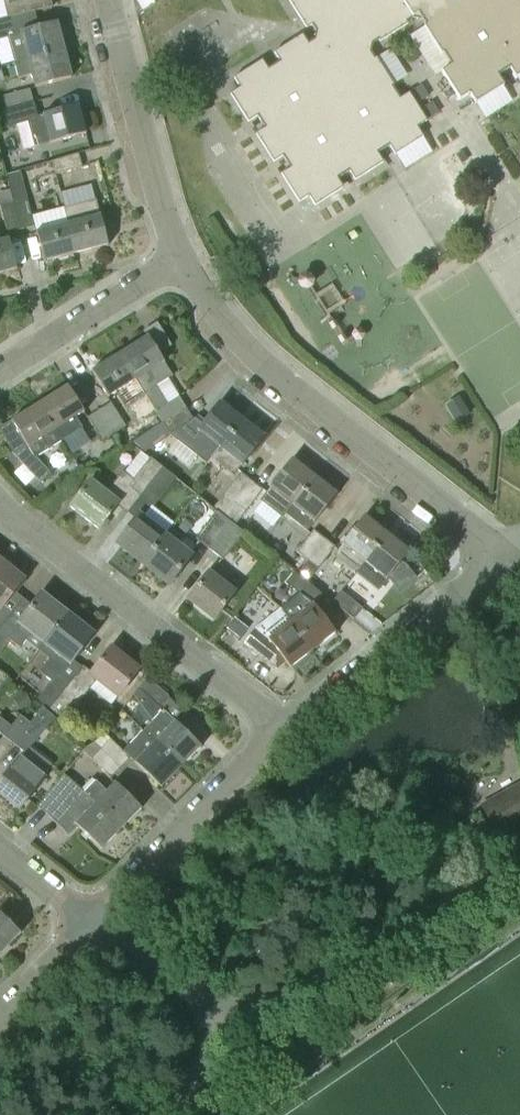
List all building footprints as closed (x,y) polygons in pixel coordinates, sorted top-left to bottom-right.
[(5,1),(8,18),(22,15),(53,8),(51,0),(0,0),(0,2),(5,1)] [(291,2),(309,28),(313,26),(317,32),(313,35),(316,39),(314,40),(315,42),(310,46),(303,36),(276,54),(281,62),(269,70),(263,61),(236,79),(243,89),(232,96),(250,123),(260,117),(268,129),(258,136),(275,162),(284,156),(293,169),(282,175),(300,202),(311,195),(318,206),(344,188),(339,180),(351,172),(356,180),(383,162),(378,154),(391,146),(397,155),(424,137),(418,128),(427,122),(409,95),(401,100),(393,88),(395,86),(377,59),(375,61),(371,55),(373,53),(369,47),(379,40),(381,42),(416,19),(415,17),(419,15),(427,26),(424,28),(442,56),(445,54),(454,68),(444,74),(460,101),(471,94),(478,105),(505,87),(499,77),(511,69),(517,78),(519,77),(519,0),(294,0),(291,2)] [(64,51),(57,23),(26,31),(22,15),(8,18),(0,20),(0,41),(9,39),(14,61),(15,64),(64,51)] [(64,51),(15,64),(19,79),(32,75),(36,88),(71,78),(64,51)] [(29,90),(4,96),(8,110),(33,104),(29,90)] [(0,112),(0,126),(27,119),(35,148),(86,134),(79,106),(36,117),(33,104),(8,110),(0,112)] [(79,154),(57,160),(53,161),(57,174),(82,168),(79,154)] [(15,204),(28,200),(22,172),(8,175),(15,204)] [(15,204),(22,230),(35,227),(28,200),(15,204)] [(68,223),(76,255),(108,246),(97,200),(96,201),(65,208),(69,223),(68,223)] [(9,233),(22,230),(15,204),(2,207),(9,233)] [(44,263),(76,255),(68,223),(36,232),(44,263)] [(17,270),(9,239),(0,241),(0,275),(17,270)] [(163,423),(186,409),(179,397),(167,404),(157,386),(173,377),(148,336),(120,354),(136,381),(137,380),(163,423)] [(108,398),(136,381),(120,354),(92,371),(108,398)] [(39,404),(63,441),(65,440),(66,441),(82,430),(82,429),(83,428),(76,418),(84,413),(67,386),(39,404)] [(212,458),(243,420),(220,402),(202,425),(195,419),(194,420),(186,409),(163,423),(170,435),(208,464),(212,458)] [(100,410),(114,434),(126,427),(111,403),(100,410)] [(36,457),(63,441),(39,404),(11,421),(28,448),(29,448),(32,453),(21,463),(40,483),(51,473),(36,457)] [(103,441),(114,434),(100,410),(88,418),(103,441)] [(243,420),(212,458),(234,477),(265,437),(243,420)] [(133,463),(142,470),(150,459),(141,452),(133,463)] [(128,511),(163,467),(151,458),(150,459),(142,470),(134,480),(125,473),(124,472),(107,492),(92,480),(70,507),(98,529),(118,504),(128,511)] [(285,514),(315,477),(293,459),(260,500),(263,502),(280,515),(283,517),(285,514)] [(143,564),(167,534),(153,524),(162,513),(161,512),(154,506),(177,478),(163,467),(128,511),(137,519),(117,544),(143,564)] [(224,517),(252,482),(241,473),(213,508),(217,512),(217,511),(224,517)] [(285,514),(307,530),(314,522),(315,523),(337,494),(315,477),(285,514)] [(231,523),(235,526),(263,491),(252,482),(224,517),(231,523)] [(231,523),(224,517),(217,511),(217,512),(196,538),(210,549),(231,523)] [(364,563),(387,534),(365,516),(334,556),(356,574),(365,563),(364,563)] [(244,533),(235,526),(231,523),(210,549),(223,560),(244,533)] [(167,534),(143,564),(169,584),(183,567),(193,554),(181,544),(186,538),(173,527),(167,535),(167,534)] [(325,538),(315,530),(311,534),(297,551),(308,560),(325,538)] [(364,563),(365,563),(387,581),(410,552),(387,534),(364,563)] [(325,538),(308,560),(319,568),(336,546),(325,538)] [(24,581),(0,562),(0,611),(24,581)] [(236,591),(210,571),(188,599),(214,620),(236,591)] [(295,573),(287,583),(308,600),(317,590),(295,573)] [(363,609),(345,595),(341,591),(332,602),(354,620),(363,609)] [(67,615),(42,595),(18,625),(9,618),(0,629),(0,655),(11,641),(20,648),(31,634),(44,644),(67,615)] [(336,634),(314,605),(291,623),(313,651),(336,634)] [(9,618),(0,611),(0,629),(9,618)] [(47,713),(81,668),(72,660),(92,635),(67,615),(44,644),(55,653),(43,668),(49,673),(46,677),(53,682),(36,703),(43,709),(47,713)] [(234,635),(241,633),(242,625),(237,620),(230,623),(228,630),(234,635)] [(291,669),(313,651),(291,623),(268,640),(256,631),(244,644),(276,671),(287,663),(291,669)] [(47,713),(54,719),(64,727),(82,704),(80,703),(96,682),(117,698),(138,671),(111,649),(91,674),(83,668),(84,668),(83,667),(82,668),(81,668),(47,713)] [(147,678),(138,689),(160,708),(169,697),(147,678)] [(32,704),(26,693),(13,700),(20,711),(32,704)] [(54,719),(47,713),(43,709),(34,720),(45,730),(54,719)] [(143,731),(181,768),(201,748),(163,711),(143,731)] [(11,728),(4,737),(14,745),(30,725),(20,716),(11,728)] [(14,745),(26,754),(30,749),(45,730),(34,720),(30,725),(14,745)] [(124,752),(111,740),(102,750),(121,769),(131,759),(162,789),(181,768),(143,731),(124,752)] [(102,750),(92,760),(111,779),(121,769),(102,750)] [(41,777),(20,760),(0,784),(0,794),(19,809),(43,779),(41,777)] [(122,830),(84,793),(65,776),(39,808),(50,817),(57,807),(58,806),(76,823),(75,824),(102,850),(122,830)] [(84,793),(122,830),(142,809),(115,783),(106,792),(96,782),(84,793)] [(499,837),(519,825),(519,785),(482,806),(499,837)] [(482,814),(471,820),(479,835),(490,830),(482,814)] [(21,934),(0,913),(0,955),(21,934)]
